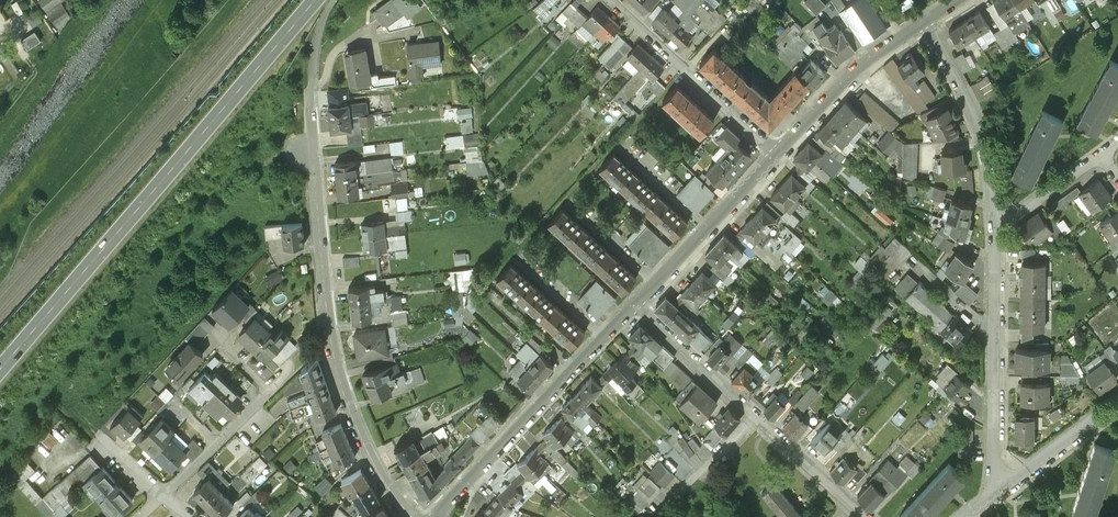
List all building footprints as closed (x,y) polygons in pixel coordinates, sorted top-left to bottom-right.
[(37,0),(57,26),(71,15),(60,1),(62,0),(38,0),(37,0)] [(392,0),(386,0),(376,7),(385,22),(384,23),(385,24),(401,13),(400,11),(405,8),(410,14),(422,5),(419,0),(392,0)] [(534,5),(547,17),(558,5),(554,1),(555,0),(541,0),(534,5)] [(571,0),(563,9),(568,14),(577,5),(571,0)] [(643,11),(654,0),(631,0),(643,11)] [(674,1),(684,10),(676,19),(665,8),(653,21),(670,36),(695,9),(703,0),(674,0),(674,1)] [(751,0),(746,0),(744,2),(751,10),(755,5),(755,4),(751,0)] [(822,0),(807,0),(805,2),(816,13),(826,4),(822,0)] [(862,45),(886,28),(868,0),(856,0),(840,11),(862,45)] [(893,4),(898,12),(912,2),(911,0),(899,0),(893,4)] [(1014,0),(997,0),(994,2),(1005,18),(1014,12),(1015,14),(1021,10),(1014,0)] [(1021,10),(1027,6),(1026,4),(1032,0),(1014,0),(1021,10)] [(1051,22),(1064,15),(1056,0),(1043,0),(1039,2),(1051,22)] [(579,24),(570,35),(580,45),(588,36),(609,14),(598,4),(588,15),(579,24)] [(588,15),(577,5),(568,14),(579,24),(588,15)] [(712,10),(709,7),(707,10),(710,13),(705,18),(705,19),(703,17),(697,22),(705,29),(711,35),(727,18),(720,12),(717,15),(712,11),(712,10)] [(31,25),(42,19),(36,9),(25,15),(31,25)] [(568,14),(563,9),(557,16),(562,21),(568,14)] [(695,9),(670,36),(680,46),(692,34),(686,29),(688,27),(689,28),(695,21),(697,22),(703,17),(705,19),(705,18),(695,9)] [(979,12),(965,21),(976,39),(982,35),(981,33),(990,27),(979,12)] [(738,18),(732,13),(728,17),(733,22),(738,18)] [(609,14),(588,36),(598,45),(606,36),(608,35),(612,38),(616,34),(612,31),(619,24),(609,14)] [(817,15),(802,27),(812,38),(818,34),(813,27),(822,21),(817,15)] [(802,27),(796,21),(794,22),(801,30),(798,33),(808,43),(812,38),(802,27)] [(822,21),(813,27),(818,34),(819,35),(827,29),(822,21)] [(965,21),(950,31),(960,47),(969,41),(970,43),(976,39),(965,21)] [(791,36),(786,42),(781,38),(772,48),(796,70),(799,73),(803,68),(797,61),(804,53),(801,51),(808,43),(798,33),(801,30),(794,22),(790,26),(792,27),(787,32),(791,36)] [(839,31),(834,24),(827,29),(819,35),(818,35),(828,50),(836,61),(855,49),(842,29),(839,31)] [(19,38),(25,47),(38,39),(32,29),(19,38)] [(619,33),(609,44),(615,49),(624,39),(619,33)] [(615,49),(605,60),(611,66),(631,44),(625,38),(624,39),(615,49)] [(418,42),(417,41),(408,42),(412,75),(423,74),(422,59),(428,58),(428,63),(441,62),(439,40),(422,41),(422,42),(418,42)] [(609,44),(599,55),(605,60),(615,49),(609,44)] [(636,44),(627,53),(630,55),(623,63),(634,74),(652,54),(641,44),(638,47),(636,44)] [(366,47),(353,49),(353,50),(349,50),(350,55),(347,56),(351,76),(370,73),(370,72),(366,47)] [(745,76),(721,54),(714,48),(700,63),(737,97),(750,82),(744,77),(745,76)] [(972,68),(964,53),(956,57),(964,72),(972,68)] [(634,74),(614,96),(622,103),(645,78),(642,75),(646,71),(652,77),(663,65),(652,54),(634,74)] [(906,58),(906,59),(898,65),(910,82),(915,78),(925,71),(913,54),(912,55),(911,54),(909,54),(907,55),(906,56),(906,58)] [(1094,97),(1092,96),(1091,97),(1094,98),(1085,114),(1083,113),(1082,113),(1085,115),(1081,121),(1079,120),(1079,121),(1098,131),(1098,130),(1105,117),(1105,118),(1105,117),(1107,112),(1108,113),(1108,112),(1107,112),(1117,92),(1117,60),(1112,57),(1112,58),(1114,59),(1111,65),(1108,64),(1108,65),(1110,66),(1102,82),(1100,81),(1099,81),(1102,83),(1098,91),(1095,89),(1095,90),(1097,91),(1094,97)] [(810,83),(814,86),(826,72),(811,59),(800,73),(810,83)] [(910,82),(898,65),(894,59),(884,67),(907,99),(919,116),(921,115),(930,110),(926,105),(910,82)] [(770,98),(752,81),(750,82),(737,97),(769,127),(810,83),(800,73),(799,73),(796,70),(770,98)] [(395,74),(378,76),(377,71),(370,72),(370,73),(372,86),(397,82),(395,74)] [(989,76),(978,82),(982,88),(989,98),(999,91),(989,76)] [(656,78),(648,85),(657,93),(664,85),(656,78)] [(936,98),(924,81),(920,84),(915,78),(910,82),(926,105),(936,98)] [(708,112),(684,89),(684,90),(677,84),(663,98),(673,107),(672,108),(691,126),(691,125),(700,133),(714,119),(707,112),(708,112)] [(343,89),(329,90),(330,98),(344,97),(343,89)] [(900,125),(865,93),(857,101),(891,132),(893,133),(900,125)] [(856,129),(866,118),(848,101),(838,112),(856,129)] [(349,104),(329,106),(330,119),(351,116),(349,104)] [(367,104),(360,105),(361,115),(368,115),(367,104)] [(472,106),(457,107),(459,118),(472,117),(472,106)] [(930,110),(921,115),(924,121),(927,120),(926,119),(937,114),(934,108),(930,110)] [(937,114),(926,119),(927,120),(935,136),(947,136),(955,132),(958,130),(948,109),(937,114)] [(1034,135),(1031,142),(1028,141),(1030,142),(1027,149),(1025,148),(1024,148),(1027,150),(1018,166),(1016,165),(1018,166),(1015,173),(1012,172),(1012,173),(1033,182),(1032,181),(1039,169),(1039,168),(1041,164),(1042,164),(1042,163),(1041,163),(1054,137),(1055,138),(1055,137),(1057,132),(1057,133),(1058,132),(1057,132),(1064,119),(1044,109),(1046,111),(1043,118),(1040,117),(1043,118),(1034,135),(1032,134),(1034,135)] [(847,139),(856,129),(838,112),(828,121),(841,133),(847,139)] [(368,115),(361,115),(361,120),(362,126),(369,125),(368,115)] [(351,116),(330,119),(331,131),(352,129),(352,127),(362,126),(361,120),(351,121),(351,116)] [(461,121),(462,131),(473,130),(472,117),(467,118),(467,120),(461,121)] [(841,133),(828,121),(819,132),(825,138),(831,144),(841,133)] [(347,130),(349,145),(363,144),(361,129),(347,130)] [(463,134),(464,145),(479,143),(478,132),(463,134)] [(819,132),(814,137),(820,142),(825,138),(819,132)] [(893,133),(891,132),(886,137),(896,145),(901,140),(893,133)] [(955,132),(947,136),(935,136),(939,142),(959,142),(959,138),(955,132)] [(445,136),(446,149),(465,147),(464,145),(463,134),(445,136)] [(820,142),(814,137),(816,139),(815,141),(812,138),(802,150),(815,161),(830,175),(839,166),(823,152),(827,148),(820,142)] [(886,137),(877,148),(886,157),(896,145),(886,137)] [(403,140),(390,142),(391,155),(404,153),(403,140)] [(736,140),(726,150),(740,164),(750,153),(745,148),(747,147),(745,145),(744,146),(742,143),(741,144),(736,140)] [(479,143),(464,145),(465,147),(466,162),(482,160),(479,143)] [(726,150),(717,160),(731,173),(740,164),(726,150)] [(815,161),(802,150),(795,157),(802,164),(807,169),(815,161)] [(962,152),(942,153),(943,173),(966,172),(966,171),(965,171),(965,162),(963,162),(962,152)] [(638,176),(614,153),(599,168),(624,192),(638,176)] [(391,158),(356,162),(357,174),(393,170),(391,158)] [(466,162),(468,174),(489,172),(485,160),(466,162)] [(731,173),(717,160),(707,171),(712,175),(711,176),(714,178),(712,180),(715,182),(717,180),(721,184),(731,173)] [(356,162),(336,164),(337,176),(357,174),(356,162)] [(807,169),(802,164),(798,169),(803,174),(807,169)] [(803,174),(798,169),(793,174),(798,179),(803,174)] [(337,176),(336,176),(338,198),(360,196),(359,191),(379,189),(379,185),(389,184),(395,183),(394,170),(357,174),(337,176)] [(712,181),(702,172),(698,176),(708,185),(712,181)] [(694,209),(712,189),(708,185),(698,176),(696,174),(677,193),(694,209)] [(795,197),(806,186),(798,179),(793,174),(782,185),(795,197)] [(662,200),(638,176),(624,192),(648,215),(662,200)] [(492,183),(501,190),(506,184),(498,177),(492,183)] [(1081,192),(1094,210),(1112,196),(1099,178),(1082,190),(1080,191),(1081,192)] [(401,184),(392,185),(394,198),(409,196),(408,183),(401,184)] [(1078,184),(1051,204),(1056,210),(1081,192),(1080,191),(1082,190),(1078,184)] [(784,208),(795,197),(782,185),(772,196),(784,208)] [(945,190),(935,187),(932,198),(943,201),(945,190)] [(686,222),(662,200),(648,215),(672,237),(686,222)] [(970,205),(952,200),(946,219),(968,225),(971,215),(968,214),(970,205)] [(801,242),(764,206),(753,218),(766,230),(790,253),(801,242)] [(409,208),(396,210),(398,220),(411,218),(409,208)] [(587,231),(563,208),(549,223),(573,246),(587,231)] [(873,214),(888,224),(892,220),(876,209),(873,214)] [(1115,239),(1117,237),(1117,211),(1103,222),(1115,239)] [(1043,222),(1038,214),(1020,227),(1027,237),(1032,234),(1037,241),(1053,229),(1046,220),(1043,222)] [(766,230),(753,218),(742,229),(748,234),(755,241),(766,230)] [(1063,232),(1070,228),(1063,218),(1057,222),(1063,232)] [(968,225),(946,219),(944,228),(943,228),(954,235),(957,237),(968,240),(972,227),(968,225)] [(384,221),(362,223),(363,237),(385,234),(384,226),(384,221)] [(303,222),(277,225),(278,238),(284,237),(285,246),(305,244),(303,222)] [(398,224),(384,226),(385,234),(399,233),(398,224)] [(629,246),(645,261),(662,242),(646,227),(629,246)] [(954,235),(943,228),(944,228),(943,227),(939,234),(945,237),(951,241),(954,235)] [(748,234),(742,229),(738,234),(744,239),(748,234)] [(611,254),(587,231),(573,246),(597,269),(611,254)] [(405,233),(399,234),(399,233),(385,234),(363,237),(365,251),(395,248),(396,256),(407,255),(405,233)] [(733,250),(737,245),(724,233),(715,243),(728,255),(733,250)] [(868,259),(886,276),(910,250),(892,234),(868,259)] [(951,241),(945,237),(939,247),(948,252),(955,243),(951,241)] [(1109,243),(1114,250),(1117,247),(1117,237),(1115,239),(1109,243)] [(724,260),(728,255),(715,243),(706,253),(720,265),(724,260)] [(747,253),(737,245),(733,250),(742,258),(747,253)] [(1035,248),(1023,248),(1023,261),(1035,261),(1035,248)] [(456,264),(467,263),(465,252),(454,253),(456,264)] [(973,265),(957,253),(945,269),(963,283),(964,282),(963,281),(968,275),(969,274),(967,273),(973,265)] [(635,276),(611,254),(597,269),(621,292),(635,276)] [(358,257),(343,258),(344,267),(359,265),(358,257)] [(732,267),(724,260),(720,265),(728,272),(732,267)] [(1035,261),(1023,261),(1022,273),(1020,272),(1020,280),(1022,280),(1022,297),(1044,297),(1044,261),(1035,261)] [(536,286),(511,263),(497,278),(522,301),(536,286)] [(713,271),(708,266),(704,271),(709,276),(713,271)] [(451,271),(453,289),(464,288),(467,287),(479,274),(479,268),(451,271)] [(278,270),(263,275),(266,284),(281,279),(278,270)] [(709,276),(704,271),(693,282),(706,294),(716,283),(709,276)] [(578,300),(594,315),(612,296),(596,281),(578,300)] [(706,294),(693,282),(683,293),(688,298),(695,305),(706,294)] [(954,315),(918,282),(905,297),(941,330),(954,315)] [(978,294),(964,282),(963,283),(954,291),(969,305),(978,294)] [(375,283),(349,286),(349,293),(348,293),(348,300),(350,299),(377,297),(385,296),(384,288),(375,289),(375,283)] [(560,309),(536,286),(522,301),(546,323),(560,309)] [(453,289),(451,289),(453,316),(464,314),(465,305),(464,288),(453,289)] [(241,315),(250,306),(249,305),(233,290),(214,310),(231,326),(241,315)] [(827,295),(823,297),(826,302),(835,297),(831,290),(826,292),(827,295)] [(465,305),(473,312),(484,300),(476,293),(466,303),(465,305)] [(688,298),(683,293),(678,298),(683,303),(688,298)] [(401,294),(391,295),(393,308),(402,307),(401,294)] [(674,302),(666,295),(656,307),(668,319),(679,307),(674,302)] [(864,321),(872,328),(895,303),(888,296),(864,321)] [(377,297),(350,299),(352,319),(373,317),(372,312),(378,311),(377,297)] [(1044,297),(1022,297),(1022,311),(1020,311),(1019,318),(1022,318),(1022,328),(1034,328),(1044,328),(1044,297)] [(683,303),(678,298),(674,302),(679,307),(682,305),(683,303)] [(695,305),(688,298),(683,303),(696,315),(701,310),(695,305)] [(250,306),(241,315),(246,320),(256,309),(250,304),(249,305),(250,306)] [(473,312),(465,305),(464,314),(463,318),(469,323),(476,316),(473,312)] [(690,312),(682,305),(679,307),(668,319),(689,339),(690,337),(700,327),(687,315),(690,312)] [(246,320),(244,321),(249,326),(261,314),(256,309),(246,320)] [(406,309),(391,312),(393,324),(407,322),(406,309)] [(585,330),(560,309),(546,323),(571,346),(585,330)] [(249,326),(240,335),(254,348),(270,331),(274,326),(261,314),(249,326)] [(941,330),(957,344),(970,330),(954,316),(941,330)] [(215,327),(206,318),(201,324),(210,333),(215,327)] [(444,319),(445,327),(455,325),(453,318),(444,319)] [(210,333),(201,324),(187,338),(192,342),(197,347),(210,333)] [(641,324),(630,335),(639,342),(633,348),(636,352),(637,351),(637,352),(653,335),(641,324)] [(709,337),(701,330),(702,329),(700,327),(690,337),(700,347),(709,337)] [(372,354),(379,353),(387,352),(387,351),(384,328),(354,332),(358,359),(373,357),(372,354)] [(478,335),(470,328),(461,338),(469,345),(478,335)] [(1034,328),(1022,328),(1022,342),(1034,342),(1034,328)] [(270,331),(254,348),(262,356),(264,355),(268,358),(266,360),(266,361),(290,338),(282,329),(275,336),(270,331)] [(724,340),(719,336),(713,341),(717,345),(709,355),(708,356),(724,371),(729,365),(736,358),(732,353),(741,343),(730,333),(724,340)] [(543,347),(532,337),(528,342),(539,352),(543,347)] [(713,341),(709,337),(700,347),(705,351),(713,341)] [(299,348),(290,339),(285,344),(294,353),(299,348)] [(299,348),(303,353),(312,344),(308,339),(299,348)] [(717,345),(713,341),(705,351),(709,355),(717,345)] [(197,347),(192,342),(168,368),(175,374),(176,373),(182,378),(190,369),(191,370),(195,365),(194,365),(204,354),(197,347)] [(1111,343),(1104,348),(1105,350),(1114,362),(1117,359),(1117,356),(1114,350),(1115,350),(1111,343)] [(289,357),(294,353),(285,344),(281,348),(289,357)] [(640,365),(632,357),(636,352),(633,348),(632,346),(617,360),(630,374),(640,365)] [(284,362),(289,357),(281,348),(276,353),(284,362)] [(1038,348),(1017,348),(1017,367),(1047,368),(1050,365),(1050,348),(1038,348)] [(1114,362),(1105,350),(1099,354),(1104,361),(1105,360),(1108,366),(1114,362)] [(393,351),(387,351),(387,352),(379,353),(380,360),(393,356),(393,351)] [(872,360),(884,372),(894,363),(881,351),(872,360)] [(279,367),(284,362),(276,353),(271,358),(279,367)] [(553,365),(541,353),(535,360),(528,353),(523,359),(542,377),(553,365)] [(301,372),(306,384),(325,378),(318,356),(301,372)] [(393,356),(380,360),(382,367),(397,363),(395,356),(393,356)] [(274,371),(279,367),(271,358),(266,363),(274,371)] [(523,359),(522,358),(510,370),(515,375),(518,378),(521,381),(519,383),(524,387),(526,385),(531,389),(542,377),(523,359)] [(630,374),(617,360),(609,369),(614,373),(613,374),(614,374),(628,389),(637,381),(630,374)] [(1087,373),(1099,390),(1117,377),(1108,366),(1105,360),(1104,361),(1087,373)] [(1073,362),(1062,362),(1062,375),(1080,375),(1073,362)] [(382,367),(372,370),(373,371),(363,374),(366,383),(400,373),(397,363),(382,367)] [(737,373),(729,365),(724,371),(732,378),(737,373)] [(752,373),(744,365),(737,373),(732,378),(740,386),(752,373)] [(420,367),(409,370),(412,378),(414,384),(424,381),(420,367)] [(970,388),(947,367),(935,379),(958,400),(970,388)] [(609,369),(604,374),(608,379),(609,379),(614,374),(613,374),(614,373),(609,369)] [(400,373),(366,383),(373,397),(392,391),(391,386),(398,384),(398,382),(412,378),(409,370),(400,373)] [(301,372),(283,389),(291,411),(295,408),(312,401),(306,384),(301,372)] [(752,373),(740,386),(749,394),(754,388),(761,381),(752,373)] [(207,377),(204,374),(197,380),(190,388),(191,389),(198,396),(206,391),(211,395),(225,380),(221,376),(220,377),(218,375),(217,375),(216,375),(213,377),(210,374),(207,377)] [(597,380),(592,375),(582,385),(592,396),(603,384),(608,379),(604,374),(597,380)] [(521,381),(518,378),(515,375),(508,382),(520,393),(525,388),(524,387),(519,383),(521,381)] [(192,376),(183,386),(189,391),(191,389),(190,388),(197,380),(192,376)] [(675,395),(700,418),(717,400),(693,377),(675,395)] [(211,395),(204,402),(215,413),(219,417),(226,410),(230,414),(237,407),(235,405),(242,398),(237,394),(239,392),(225,380),(211,395)] [(1038,382),(1038,381),(1022,381),(1022,382),(1024,382),(1023,388),(1022,387),(1022,394),(1025,394),(1025,401),(1038,401),(1038,394),(1049,394),(1049,382),(1038,382)] [(592,396),(582,385),(573,395),(586,408),(588,406),(585,404),(592,396)] [(956,399),(941,385),(937,390),(941,394),(952,404),(956,399)] [(761,395),(754,388),(749,394),(756,401),(761,395)] [(807,391),(798,401),(804,407),(813,397),(807,391)] [(167,403),(158,394),(148,403),(158,413),(167,403)] [(312,401),(295,408),(291,411),(293,417),(308,411),(309,415),(314,413),(313,409),(315,408),(318,417),(325,414),(326,417),(337,413),(331,394),(312,401)] [(573,395),(562,406),(567,411),(572,415),(574,417),(581,408),(584,410),(586,408),(573,395)] [(761,395),(756,401),(764,408),(769,403),(761,395)] [(769,403),(764,408),(773,416),(785,403),(776,395),(769,403)] [(204,402),(193,413),(204,425),(213,417),(212,415),(215,413),(204,402)] [(145,416),(133,405),(111,428),(117,433),(120,430),(126,436),(137,425),(145,416)] [(740,416),(728,406),(725,409),(723,407),(718,413),(720,415),(714,421),(716,422),(702,438),(711,447),(725,431),(726,432),(740,416)] [(503,418),(494,410),(470,434),(472,436),(481,443),(497,426),(503,418)] [(602,416),(595,410),(591,413),(598,420),(602,416)] [(567,411),(552,424),(565,438),(574,430),(567,421),(572,415),(567,411)] [(598,420),(591,413),(588,417),(594,424),(598,420)] [(807,426),(794,413),(783,426),(796,438),(807,426)] [(1031,416),(1017,416),(1017,440),(1021,440),(1034,440),(1035,440),(1035,428),(1031,428),(1031,416)] [(162,419),(141,441),(155,455),(157,452),(171,438),(176,432),(162,419)] [(340,421),(328,426),(329,429),(323,431),(326,439),(330,447),(348,439),(340,421)] [(838,434),(827,424),(829,422),(828,421),(812,438),(813,439),(815,437),(819,441),(818,443),(818,444),(819,443),(825,448),(824,449),(825,450),(840,434),(839,433),(838,434)] [(552,424),(543,433),(547,438),(542,442),(547,447),(552,443),(556,446),(565,438),(552,424)] [(142,429),(137,425),(126,436),(131,441),(142,429)] [(444,426),(435,430),(434,429),(426,433),(432,444),(441,439),(448,436),(444,426)] [(971,429),(960,429),(959,458),(971,458),(971,429)] [(41,439),(50,449),(59,439),(49,430),(41,439)] [(413,437),(395,447),(402,461),(432,444),(426,433),(424,435),(425,437),(421,439),(422,440),(416,443),(413,437)] [(695,450),(684,434),(678,438),(690,454),(695,450)] [(429,467),(412,477),(422,497),(441,488),(481,443),(472,436),(445,464),(447,466),(435,478),(429,467)] [(841,436),(832,445),(838,451),(847,442),(841,436)] [(184,450),(171,438),(157,452),(168,462),(166,464),(172,470),(179,461),(180,462),(187,454),(184,450)] [(326,439),(317,443),(320,451),(330,447),(326,439)] [(348,439),(330,447),(335,457),(337,462),(356,456),(349,439),(348,439)] [(432,444),(402,461),(410,474),(428,464),(425,458),(428,457),(448,446),(446,443),(444,445),(441,439),(432,444)] [(204,450),(193,440),(184,450),(187,454),(194,460),(204,450)] [(1034,440),(1021,440),(1021,448),(1034,448),(1034,440)] [(542,442),(526,455),(539,469),(548,461),(541,453),(547,447),(542,442)] [(1081,490),(1080,490),(1079,495),(1079,496),(1075,509),(1074,509),(1074,510),(1096,516),(1093,515),(1095,508),(1098,509),(1098,508),(1097,508),(1102,491),(1104,492),(1104,491),(1101,490),(1104,483),(1106,484),(1107,483),(1104,482),(1106,475),(1109,476),(1109,475),(1107,475),(1113,458),(1114,458),(1115,457),(1112,456),(1114,450),(1117,451),(1117,449),(1095,442),(1095,444),(1096,444),(1092,457),(1091,457),(1089,462),(1090,463),(1081,490)] [(330,447),(320,451),(325,462),(335,457),(330,447)] [(91,454),(43,497),(54,510),(84,483),(95,472),(96,473),(102,467),(91,454)] [(539,469),(526,455),(518,463),(517,463),(524,471),(518,476),(523,481),(528,476),(530,477),(539,469)] [(857,468),(844,456),(840,460),(838,459),(831,466),(833,468),(831,470),(844,483),(851,475),(857,468)] [(675,473),(661,459),(651,469),(666,483),(675,473)] [(878,473),(869,483),(867,481),(862,486),(864,488),(858,495),(871,508),(892,485),(895,488),(907,475),(901,470),(902,469),(898,466),(896,467),(887,459),(876,471),(878,473)] [(35,469),(28,461),(18,469),(26,478),(35,469)] [(524,471),(517,463),(518,463),(516,461),(509,468),(518,476),(524,471)] [(231,484),(209,462),(199,472),(208,481),(211,478),(223,491),(231,484)] [(921,468),(915,462),(906,472),(912,477),(921,468)] [(904,512),(904,513),(901,516),(926,516),(963,476),(948,463),(947,464),(948,465),(943,470),(942,469),(929,485),(919,497),(918,496),(904,512)] [(867,472),(859,465),(857,468),(851,475),(859,481),(867,472)] [(84,483),(95,495),(96,494),(105,504),(104,505),(115,516),(127,506),(126,506),(133,500),(103,467),(102,467),(96,473),(95,472),(84,483)] [(370,482),(362,468),(343,479),(351,493),(370,482)] [(518,476),(509,468),(504,473),(512,481),(518,476)] [(43,497),(18,469),(11,475),(36,503),(43,497)] [(724,485),(716,475),(712,479),(719,488),(724,485)] [(512,481),(498,494),(510,505),(524,493),(518,486),(523,481),(518,476),(512,481)] [(661,488),(648,476),(637,487),(640,489),(650,499),(661,488)] [(315,487),(322,494),(333,485),(326,477),(315,487)] [(196,493),(208,506),(223,491),(211,478),(208,481),(196,493)] [(719,488),(712,479),(707,483),(714,492),(719,488)] [(774,481),(762,490),(784,516),(803,516),(774,481)] [(380,499),(370,482),(351,493),(361,511),(380,499)] [(650,499),(640,489),(630,500),(640,510),(650,499)] [(219,516),(221,516),(235,504),(223,491),(208,506),(219,516)] [(485,510),(493,516),(500,516),(505,511),(508,514),(514,508),(510,505),(498,494),(485,510)] [(253,495),(244,504),(249,509),(250,508),(251,509),(259,501),(253,495)] [(43,497),(36,503),(49,516),(54,516),(58,514),(54,510),(43,497)] [(383,504),(366,516),(392,516),(383,504)] [(251,509),(250,508),(249,509),(241,516),(259,516),(251,509)] [(485,510),(483,508),(476,516),(493,516),(485,510)] [(338,509),(330,516),(347,516),(338,509)]
